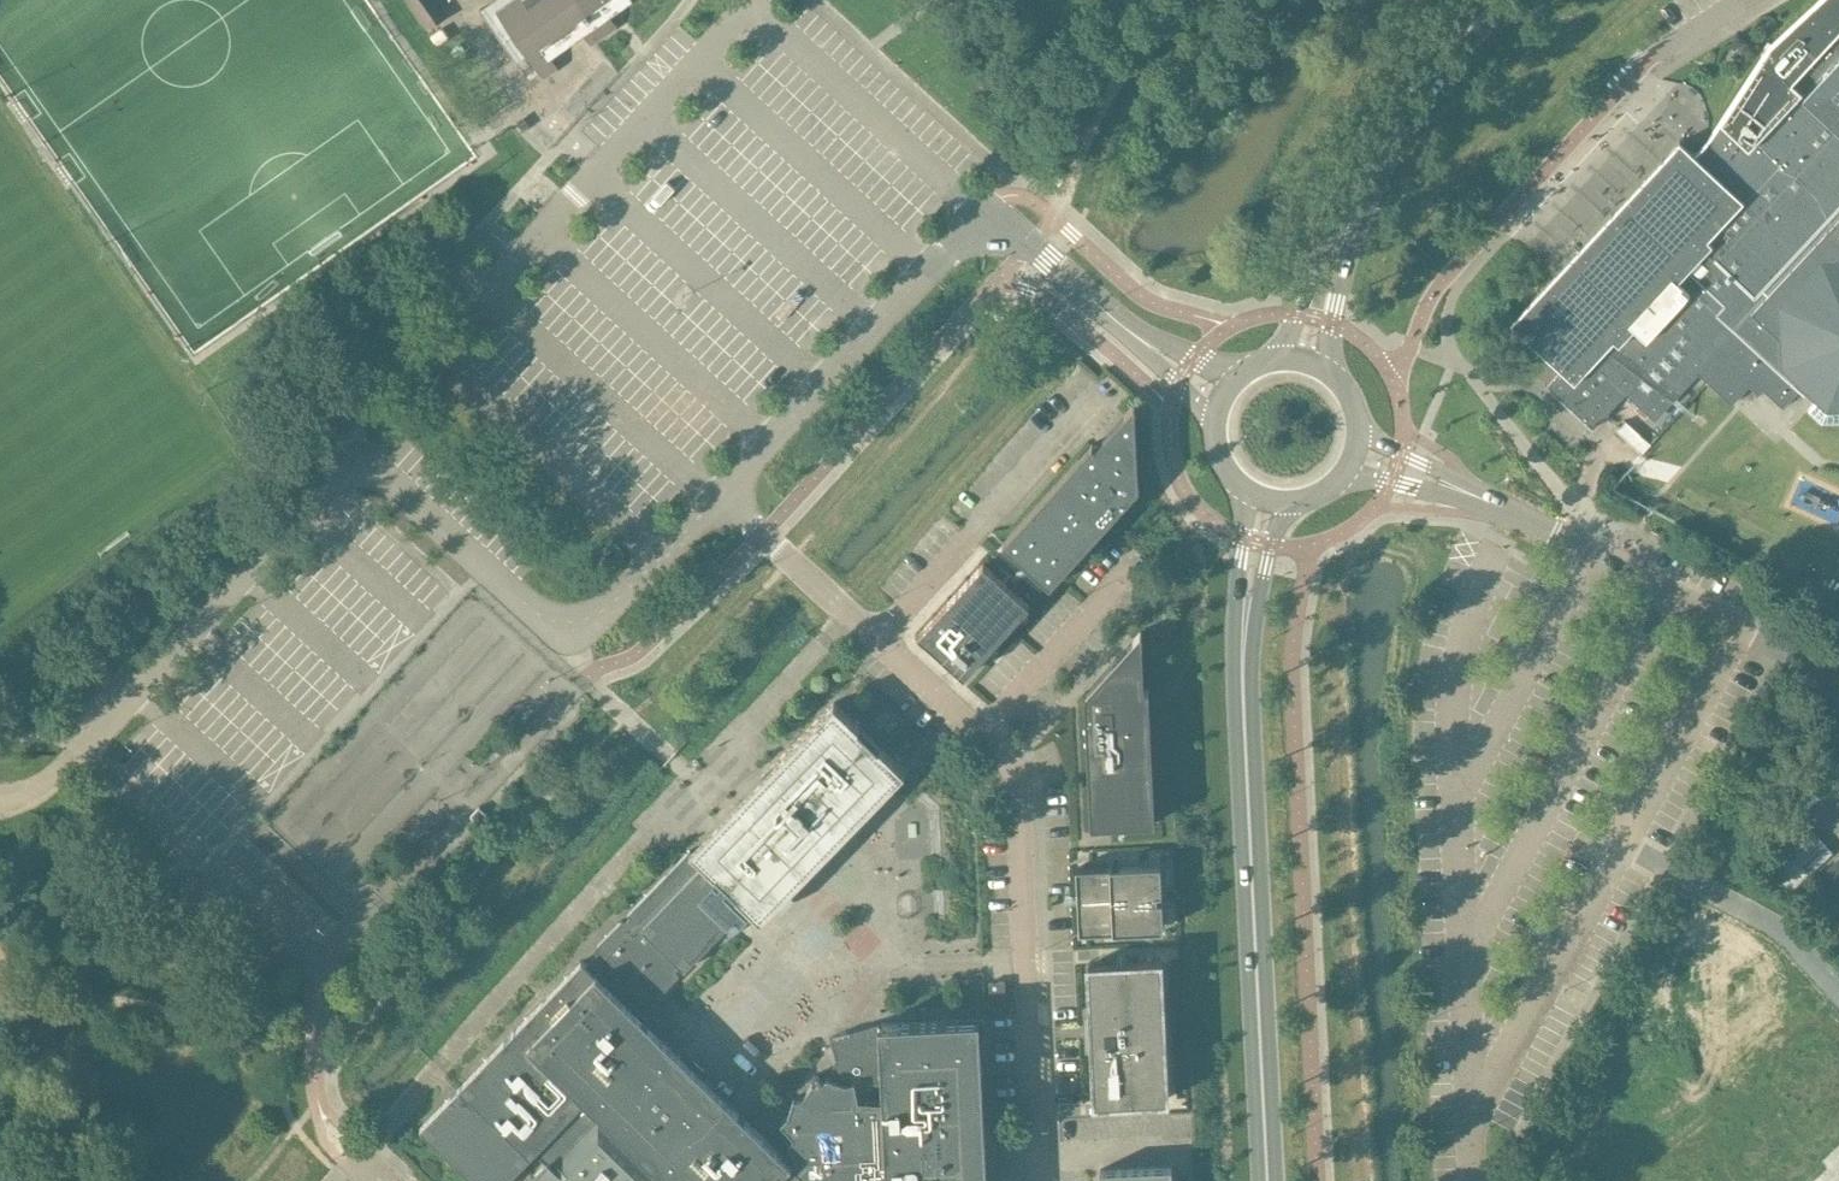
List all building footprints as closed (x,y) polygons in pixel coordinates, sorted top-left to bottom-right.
[(428,27),(431,25),(447,13),(443,7),(438,0),(409,0),(428,27)] [(485,17),(516,61),(527,53),(543,77),(558,67),(550,55),(582,32),(591,44),(617,26),(609,14),(629,0),(510,0),(485,17)] [(1510,323),(1553,363),(1558,368),(1544,383),(1593,428),(1604,416),(1626,393),(1633,385),(1661,411),(1672,399),(1677,394),(1697,373),(1706,381),(1707,382),(1731,404),(1741,393),(1748,385),(1757,394),(1762,389),(1781,408),(1800,389),(1815,402),(1807,411),(1821,424),(1838,423),(1838,0),(1817,0),(1771,43),(1762,56),(1720,119),(1708,138),(1710,140),(1703,148),(1695,156),(1692,153),(1679,141),(1670,151),(1552,277),(1510,323)] [(1050,148),(1041,139),(1034,146),(1043,155),(1050,148)] [(1049,584),(1139,486),(1138,485),(1134,414),(1135,414),(1134,403),(1123,414),(1123,415),(1095,446),(1092,443),(1002,541),(1049,584)] [(964,675),(1029,604),(983,563),(918,634),(964,675)] [(1154,821),(1148,688),(1144,688),(1141,647),(1142,647),(1141,631),(1140,631),(1085,691),(1084,691),(1090,825),(1154,821)] [(819,859),(904,771),(833,701),(748,789),(689,850),(746,905),(760,919),(819,859)] [(653,1029),(659,1023),(658,1007),(652,1002),(679,975),(675,971),(680,965),(684,969),(746,905),(689,850),(627,914),(630,916),(625,922),(622,919),(594,948),(598,952),(586,964),(582,960),(458,1088),(420,1127),(475,1180),(505,1180),(534,1151),(546,1163),(532,1178),(531,1177),(529,1179),(528,1180),(877,1180),(879,1180),(887,1178),(887,1180),(986,1180),(978,1019),(978,1017),(879,1022),(879,1023),(830,1038),(836,1058),(828,1077),(827,1076),(822,1081),(818,1075),(815,1074),(819,1082),(812,1082),(802,1098),(794,1097),(788,1115),(781,1121),(794,1136),(790,1142),(798,1159),(791,1163),(653,1029)] [(1828,870),(1838,883),(1838,860),(1828,870)] [(1158,928),(1155,864),(1076,867),(1079,932),(1158,928)] [(1167,1098),(1160,960),(1088,963),(1095,1102),(1167,1098)] [(1005,1004),(1004,981),(989,982),(991,1005),(1005,1004)] [(1171,1165),(1100,1169),(1100,1180),(1172,1180),(1171,1165)]
